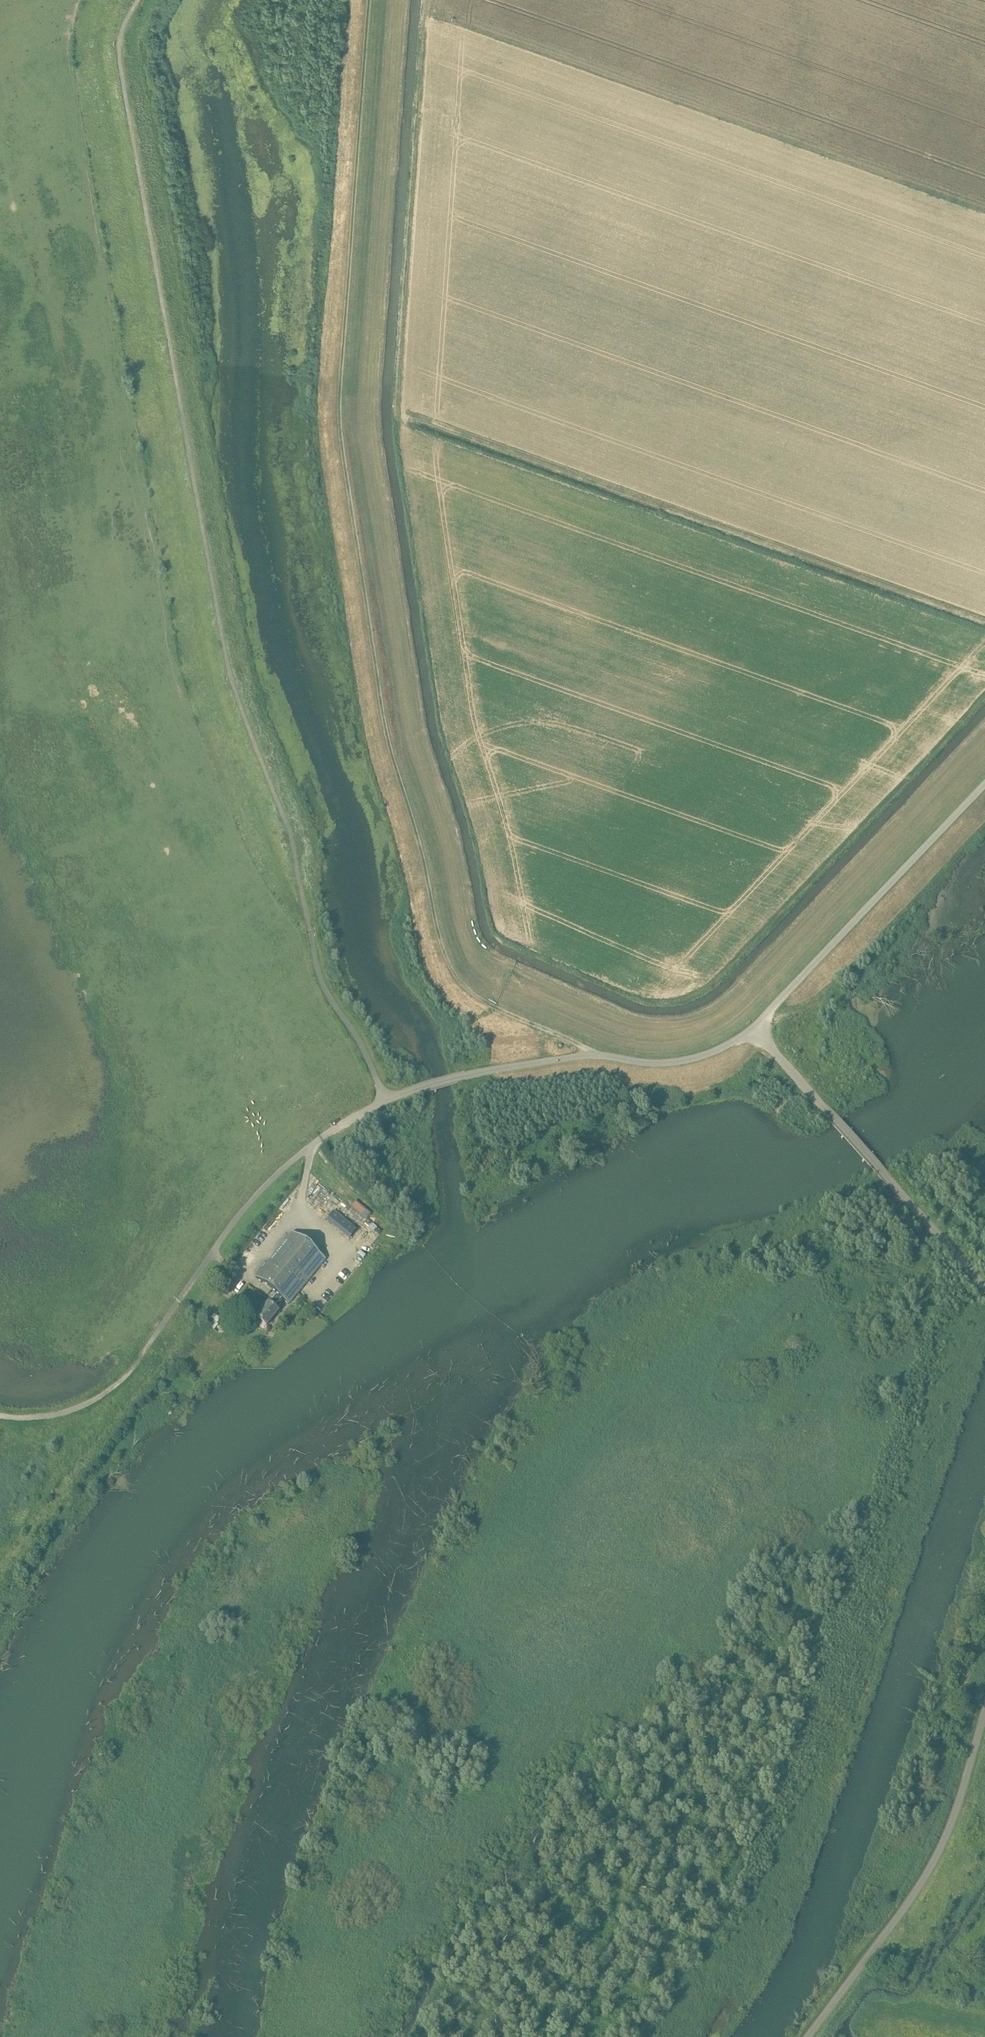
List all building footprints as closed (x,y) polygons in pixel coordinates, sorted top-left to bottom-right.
[(355,1201),(350,1207),(362,1216),(366,1210),(355,1201)] [(324,1258),(300,1238),(292,1232),(255,1277),(276,1294),(269,1303),(267,1302),(256,1317),(266,1326),(278,1311),(273,1307),(281,1298),(288,1303),(324,1258)] [(214,1321),(209,1326),(214,1330),(218,1325),(214,1321)]
